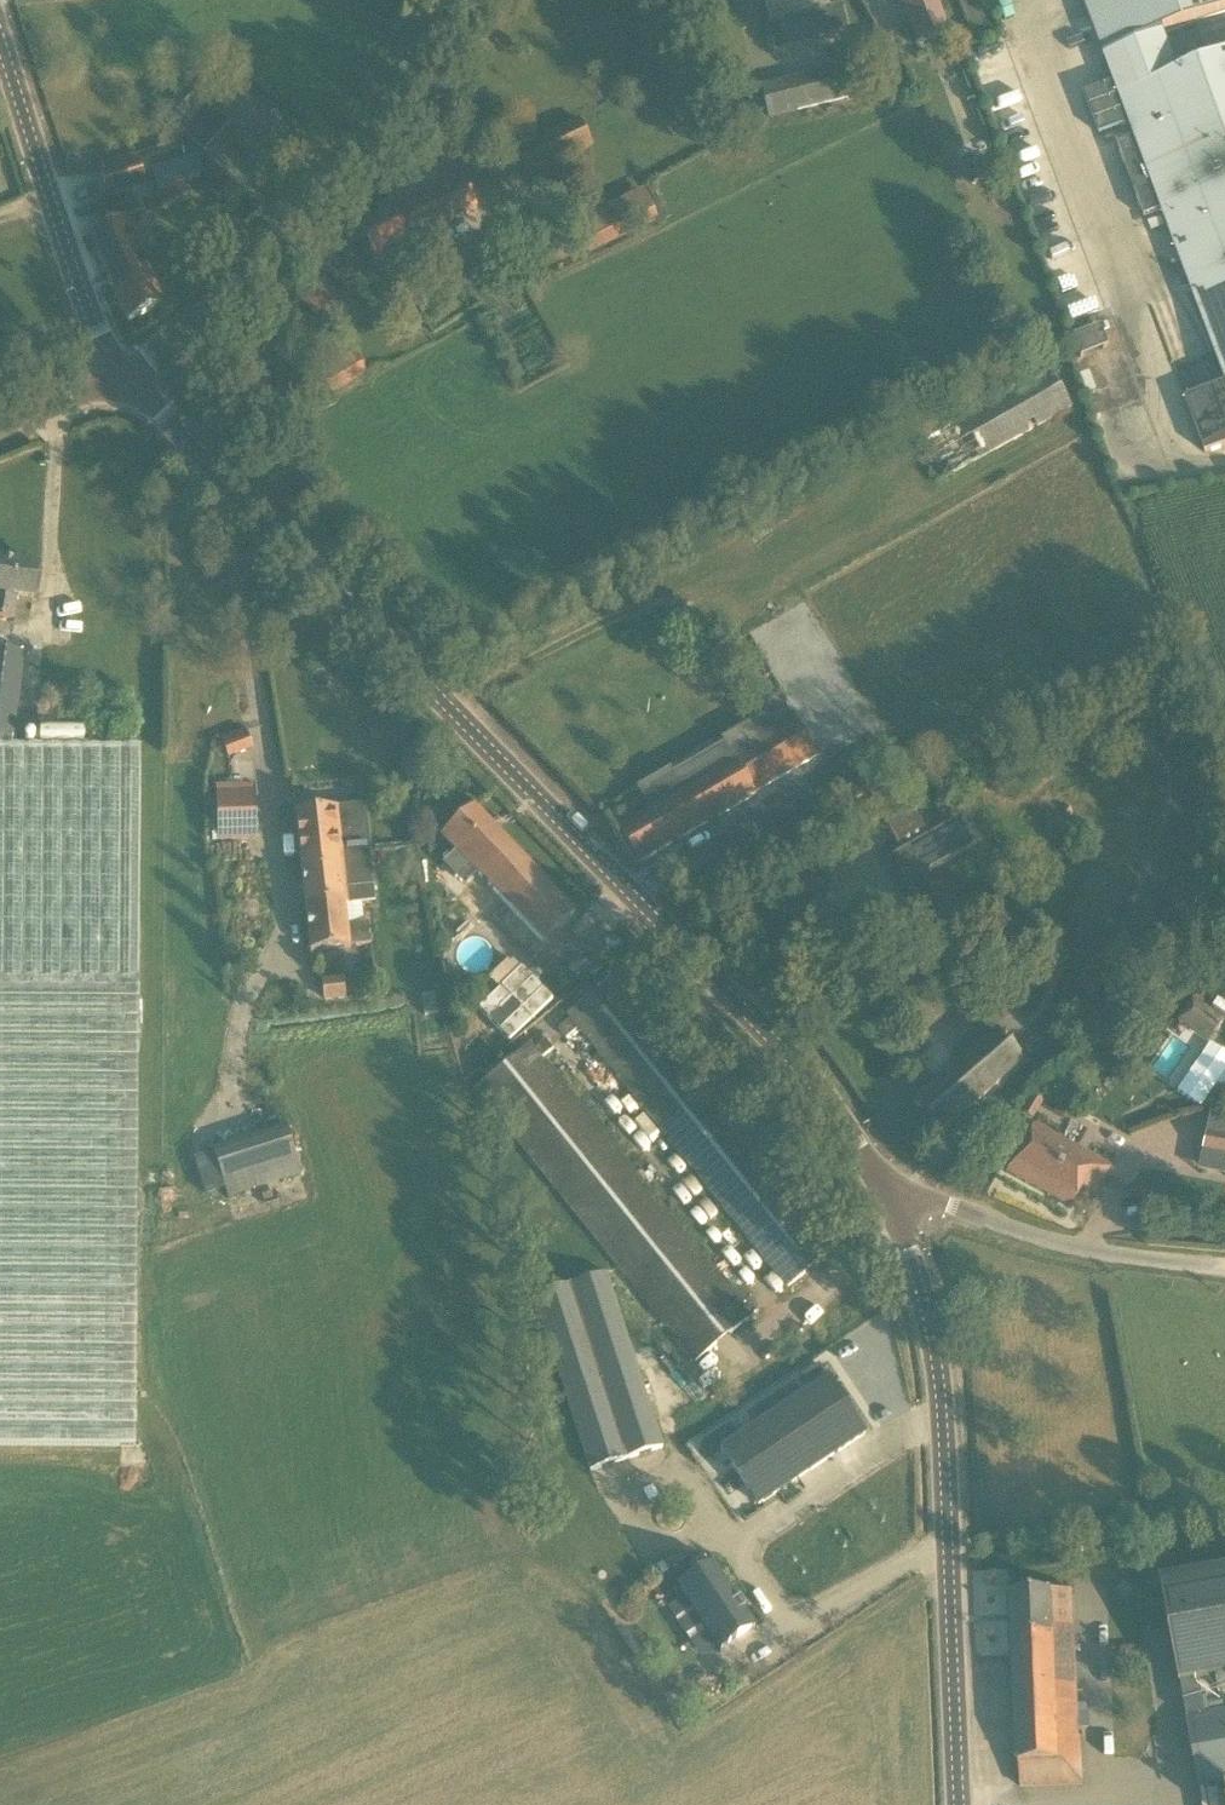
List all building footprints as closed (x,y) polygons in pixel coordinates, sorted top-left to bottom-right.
[(803,15),(810,40),(847,30),(841,5),(829,8),(827,0),(763,0),(769,24),(803,15)] [(917,44),(950,30),(938,0),(899,0),(917,44)] [(1178,75),(1152,84),(1138,44),(1163,35),(1163,34),(1224,11),(1224,0),(1084,0),(1104,55),(1114,82),(1086,93),(1100,133),(1129,122),(1135,137),(1119,143),(1118,142),(1116,142),(1145,219),(1146,218),(1146,217),(1162,211),(1224,380),(1224,57),(1178,75)] [(858,68),(847,71),(845,63),(790,78),(799,111),(802,110),(804,117),(811,115),(810,109),(854,97),(851,87),(862,84),(858,68)] [(579,118),(514,150),(528,178),(593,146),(579,118)] [(104,195),(148,181),(140,156),(96,169),(104,195)] [(193,159),(152,173),(159,193),(199,179),(193,159)] [(410,242),(480,208),(465,179),(397,214),(396,212),(361,230),(378,262),(411,245),(410,242)] [(605,208),(574,223),(589,255),(620,240),(605,208)] [(166,304),(127,219),(89,236),(128,321),(166,304)] [(1081,357),(1107,347),(1100,327),(1074,337),(1081,357)] [(1072,409),(1049,368),(913,444),(937,485),(1072,409)] [(1197,425),(1195,426),(1206,454),(1224,447),(1224,414),(1197,425)] [(37,567),(0,562),(0,618),(12,620),(15,596),(33,599),(37,567)] [(24,654),(0,650),(0,745),(12,746),(24,654)] [(705,653),(700,670),(718,675),(724,659),(705,653)] [(672,774),(670,771),(640,789),(653,810),(618,830),(637,864),(755,795),(753,793),(816,757),(793,717),(732,753),(726,743),(720,746),(672,774)] [(252,749),(245,730),(222,739),(229,757),(252,749)] [(136,1446),(140,748),(0,747),(0,1445),(136,1446)] [(254,792),(217,792),(217,842),(254,842),(254,792)] [(476,875),(462,888),(527,958),(575,913),(473,805),(440,836),(476,875)] [(370,850),(365,806),(295,814),(300,858),(370,850)] [(895,858),(918,899),(907,905),(921,930),(934,923),(932,920),(941,915),(943,918),(955,911),(941,886),(930,892),(920,873),(958,851),(945,829),(959,822),(958,819),(927,837),(920,824),(894,838),(902,851),(890,858),(891,860),(895,858)] [(370,850),(300,858),(310,952),(371,945),(368,924),(347,926),(344,907),(375,903),(370,850)] [(613,968),(608,973),(612,978),(567,1014),(571,1019),(559,1028),(566,1037),(578,1028),(787,1289),(833,1252),(623,992),(629,987),(613,968)] [(322,980),(324,1002),(347,1000),(344,978),(322,980)] [(1182,1023),(1187,1017),(1214,1036),(1224,1021),(1224,1019),(1192,996),(1176,1018),(1182,1023)] [(1023,1062),(996,1032),(916,1101),(943,1131),(1023,1062)] [(696,1363),(750,1319),(541,1059),(552,1050),(545,1040),(533,1049),(530,1045),(475,1088),(696,1363)] [(1031,1096),(1021,1114),(1033,1121),(1043,1103),(1031,1096)] [(1039,1115),(1034,1126),(1006,1173),(1071,1209),(1081,1190),(1094,1197),(1109,1168),(1037,1128),(1043,1117),(1039,1115)] [(300,1175),(285,1126),(211,1149),(226,1197),(300,1175)] [(1205,1133),(1201,1155),(1224,1160),(1224,1137),(1205,1133)] [(590,1471),(663,1448),(606,1274),(534,1297),(590,1471)] [(721,1450),(758,1506),(865,1434),(827,1378),(721,1450)] [(752,1627),(709,1563),(707,1564),(708,1566),(676,1588),(675,1586),(673,1587),(716,1651),(718,1650),(717,1648),(749,1626),(750,1628),(752,1627)] [(1186,1716),(1206,1712),(1198,1677),(1224,1672),(1224,1572),(1163,1583),(1162,1580),(1161,1580),(1186,1716)] [(1057,1629),(1055,1592),(1012,1593),(1020,1787),(1082,1785),(1080,1740),(1077,1740),(1073,1652),(1076,1652),(1075,1628),(1057,1629)]
